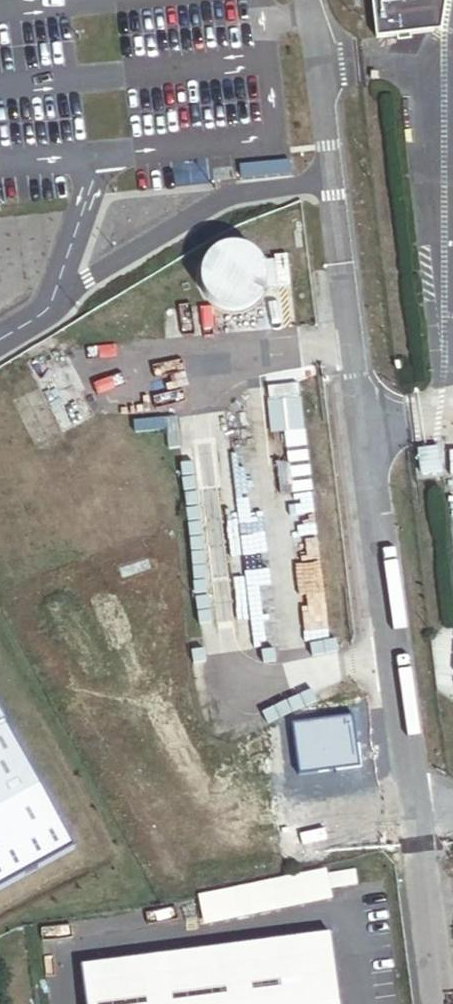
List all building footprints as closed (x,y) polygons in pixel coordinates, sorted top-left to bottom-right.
[(372,38),(438,30),(443,0),(368,0),(372,38)] [(242,182),(293,175),(291,161),(240,167),(242,182)] [(204,316),(266,319),(269,257),(207,254),(204,316)] [(63,435),(95,418),(59,348),(26,365),(63,435)] [(269,387),(270,436),(287,435),(288,449),(304,449),(303,387),(269,387)] [(423,476),(444,474),(442,454),(421,456),(423,476)] [(444,649),(441,695),(452,695),(452,649),(444,649)] [(2,724),(0,720),(0,891),(76,849),(2,724)] [(361,880),(358,864),(329,870),(333,885),(361,880)] [(337,945),(334,920),(83,953),(87,977),(337,945)] [(337,945),(87,977),(90,1003),(345,1003),(337,945)]
